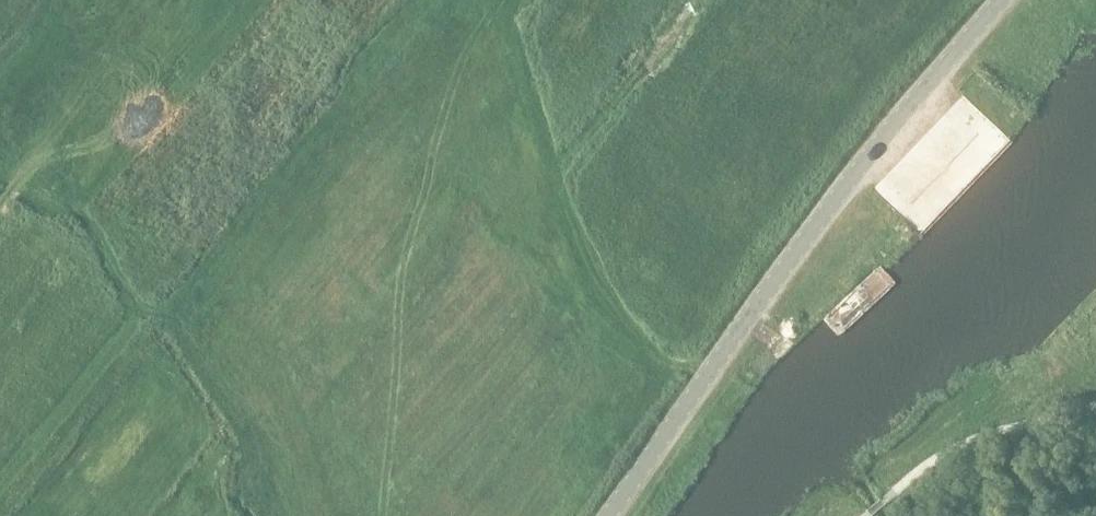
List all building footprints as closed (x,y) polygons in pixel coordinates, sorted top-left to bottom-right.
[(955,109),(876,191),(916,230),(995,148),(955,109)]
